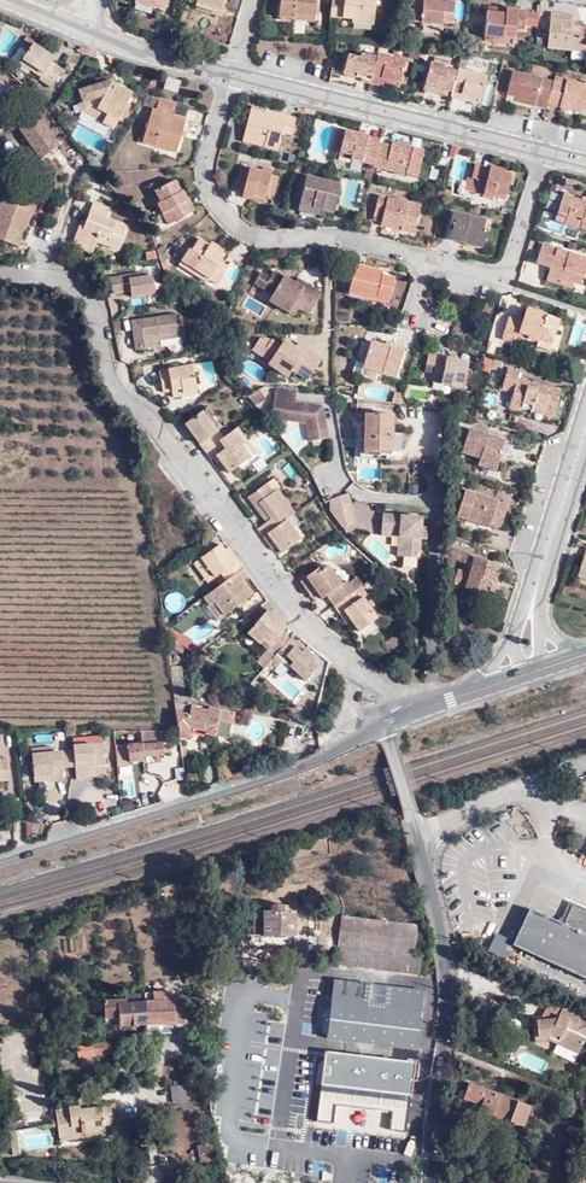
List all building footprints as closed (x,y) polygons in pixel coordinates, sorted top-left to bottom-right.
[(152,9),(153,4),(141,0),(135,0),(134,3),(131,11),(148,18),(152,9)] [(152,9),(162,13),(166,0),(141,0),(153,4),(152,9)] [(198,0),(195,0),(194,5),(217,12),(218,6),(198,0)] [(277,18),(294,20),(294,14),(312,16),(314,0),(279,0),(277,18)] [(331,17),(352,19),(352,23),(373,26),(375,8),(372,8),(373,0),(332,0),(331,17)] [(455,1),(440,0),(425,0),(425,2),(414,0),(413,21),(444,23),(444,21),(454,22),(455,1)] [(527,26),(529,10),(519,10),(519,6),(508,5),(508,13),(489,11),(487,38),(508,40),(507,34),(516,34),(515,26),(527,26)] [(574,23),(575,12),(551,10),(548,47),(585,50),(585,24),(574,23)] [(51,64),(54,60),(56,55),(34,43),(22,63),(44,75),(42,78),(55,85),(66,67),(58,62),(55,67),(51,64)] [(76,51),(85,54),(88,48),(80,45),(76,51)] [(94,58),(97,51),(88,48),(85,54),(94,58)] [(370,79),(375,56),(366,54),(365,56),(359,55),(358,58),(346,55),(342,73),(370,79)] [(389,58),(381,57),(375,75),(373,80),(398,85),(404,58),(390,55),(389,58)] [(370,79),(373,80),(375,75),(381,57),(375,56),(370,79)] [(439,95),(453,98),(460,70),(460,69),(456,68),(455,74),(441,70),(442,66),(429,63),(423,83),(441,88),(439,95)] [(460,70),(453,98),(461,100),(462,94),(480,99),(486,76),(460,69),(460,70)] [(549,104),(554,82),(511,72),(505,102),(531,108),(531,105),(548,108),(549,104)] [(106,114),(118,119),(131,93),(116,85),(112,74),(102,78),(104,82),(106,86),(100,88),(99,85),(79,92),(83,103),(88,102),(89,106),(88,107),(90,114),(102,120),(106,114)] [(167,78),(164,89),(177,93),(180,82),(167,78)] [(552,104),(558,80),(554,79),(554,82),(549,104),(552,104)] [(558,80),(552,104),(563,107),(564,101),(585,106),(585,83),(584,83),(583,85),(558,80)] [(422,90),(439,95),(441,88),(423,83),(422,90)] [(462,94),(461,100),(479,105),(480,99),(462,94)] [(142,144),(154,147),(156,141),(177,146),(185,116),(173,112),(176,104),(159,100),(157,108),(153,107),(142,144)] [(564,101),(563,107),(585,112),(585,106),(564,101)] [(113,129),(118,119),(106,114),(102,120),(90,114),(88,107),(89,106),(88,102),(83,103),(78,105),(81,114),(113,129)] [(263,116),(265,111),(252,107),(250,112),(263,116)] [(296,119),(265,111),(263,116),(250,112),(243,138),(268,144),(267,148),(279,151),(283,133),(292,135),(296,119)] [(18,129),(25,138),(38,156),(40,158),(58,144),(37,115),(18,129)] [(339,153),(344,131),(337,130),(332,151),(339,153)] [(373,166),(379,144),(367,141),(368,137),(344,131),(339,153),(351,156),(350,160),(373,166)] [(38,156),(25,138),(21,140),(35,158),(38,156)] [(242,141),(267,148),(268,144),(243,138),(242,141)] [(156,141),(154,147),(175,153),(177,146),(156,141)] [(378,168),(384,145),(379,144),(373,166),(373,167),(378,168)] [(456,147),(445,144),(442,157),(452,160),(454,152),(456,147)] [(409,150),(384,145),(378,168),(395,172),(394,177),(418,182),(426,151),(411,147),(409,150)] [(477,179),(473,192),(494,198),(495,194),(506,198),(512,174),(476,165),(473,178),(477,179)] [(255,193),(266,196),(267,194),(271,176),(271,173),(241,166),(235,190),(244,192),(244,194),(254,197),(255,193)] [(271,176),(267,194),(277,196),(280,179),(271,176)] [(298,206),(322,211),(333,215),(341,185),(306,176),(298,206)] [(463,190),(473,192),(477,179),(473,178),(472,180),(466,178),(463,190)] [(150,197),(159,191),(154,182),(145,188),(150,197)] [(186,202),(189,200),(183,189),(180,191),(174,182),(159,191),(150,197),(156,207),(157,206),(169,225),(191,212),(186,202)] [(25,232),(37,200),(19,193),(18,196),(8,193),(0,212),(0,238),(17,245),(22,231),(25,232)] [(265,203),(266,196),(255,193),(254,197),(244,194),(243,198),(265,203)] [(563,223),(585,230),(585,202),(563,194),(556,214),(565,217),(563,223)] [(401,226),(400,230),(414,234),(421,204),(399,200),(399,201),(377,196),(372,219),(382,221),(401,226)] [(195,210),(189,200),(186,202),(191,212),(195,210)] [(94,204),(86,223),(84,230),(80,228),(75,243),(94,250),(97,243),(119,253),(128,229),(108,221),(111,210),(94,204)] [(320,217),(322,211),(298,206),(297,211),(320,217)] [(451,241),(467,245),(468,242),(484,245),(489,227),(484,226),(485,220),(453,212),(449,231),(452,232),(451,241)] [(554,220),(563,223),(565,217),(556,214),(554,220)] [(379,225),(400,230),(401,226),(382,221),(379,225)] [(225,255),(209,245),(199,238),(191,252),(188,249),(180,262),(214,285),(227,266),(220,262),(225,255)] [(211,241),(209,245),(225,255),(227,252),(211,241)] [(92,256),(94,250),(75,243),(73,248),(92,256)] [(541,243),(536,261),(551,265),(546,280),(559,284),(561,278),(574,281),(580,284),(583,274),(585,275),(585,257),(541,243)] [(377,272),(355,267),(349,292),(356,293),(354,298),(374,301),(376,295),(389,297),(392,279),(376,276),(377,272)] [(311,293),(296,284),(275,272),(271,278),(262,272),(256,285),(273,295),(285,302),(282,308),(295,316),(299,308),(311,316),(322,295),(322,294),(314,289),(311,293)] [(116,279),(119,295),(130,293),(131,299),(154,295),(151,277),(141,278),(129,281),(128,277),(116,279)] [(572,288),(574,281),(561,278),(559,284),(572,288)] [(104,280),(108,297),(119,295),(116,279),(104,280)] [(298,279),(296,284),(311,293),(314,289),(298,279)] [(285,302),(273,295),(270,302),(282,308),(285,302)] [(559,322),(525,309),(521,322),(508,317),(501,338),(516,344),(520,335),(538,341),(536,347),(549,350),(559,322)] [(135,350),(153,348),(151,337),(180,334),(178,316),(132,321),(135,350)] [(156,341),(180,338),(180,334),(151,337),(153,348),(157,348),(156,341)] [(307,356),(294,347),(283,340),(279,346),(270,340),(257,339),(251,349),(269,361),(271,358),(282,365),(278,371),(286,377),(291,369),(307,379),(321,359),(310,351),(307,356)] [(391,342),(388,349),(402,355),(405,348),(391,342)] [(297,343),(294,347),(307,356),(310,351),(297,343)] [(402,355),(388,349),(371,343),(364,364),(383,374),(381,377),(393,382),(402,355)] [(466,372),(467,363),(429,354),(425,373),(435,374),(432,384),(447,387),(448,382),(472,388),(475,373),(466,372)] [(269,361),(267,364),(278,371),(282,365),(271,358),(269,361)] [(383,374),(364,364),(362,370),(381,377),(383,374)] [(199,390),(196,367),(163,373),(165,393),(176,392),(175,397),(186,396),(186,391),(199,390)] [(534,408),(552,414),(559,390),(526,381),(529,370),(521,368),(519,372),(508,369),(502,389),(514,393),(510,407),(522,411),(524,400),(536,404),(534,408)] [(294,402),(296,391),(276,388),(275,388),(272,410),(281,419),(305,422),(309,441),(327,438),(322,406),(294,402)] [(255,406),(264,400),(259,392),(249,398),(255,406)] [(391,404),(400,405),(402,395),(394,393),(391,404)] [(550,419),(552,414),(534,408),(536,404),(524,400),(522,411),(550,419)] [(207,408),(203,411),(214,425),(218,422),(207,408)] [(203,411),(187,422),(209,450),(227,437),(219,429),(217,430),(214,425),(203,411)] [(391,417),(365,415),(362,461),(399,463),(401,435),(390,434),(391,417)] [(260,453),(241,428),(237,430),(248,445),(245,448),(253,458),(260,453)] [(479,463),(497,469),(501,453),(504,453),(508,442),(470,429),(461,455),(480,461),(479,463)] [(228,459),(224,461),(231,473),(253,458),(245,448),(248,445),(237,430),(227,437),(209,450),(214,458),(223,452),(228,459)] [(214,458),(220,466),(224,461),(228,459),(223,452),(214,458)] [(495,475),(497,469),(479,463),(476,470),(495,475)] [(266,535),(290,519),(296,514),(277,489),(273,492),(267,486),(250,498),(262,513),(267,510),(274,519),(269,523),(261,528),(266,535)] [(511,505),(468,491),(460,515),(472,519),(475,515),(506,526),(511,505)] [(329,501),(329,506),(331,510),(334,517),(343,526),(354,523),(347,495),(331,500),(329,501)] [(341,527),(343,526),(334,517),(331,510),(329,506),(329,510),(341,527)] [(267,510),(262,513),(269,523),(274,519),(267,510)] [(402,537),(401,556),(418,557),(421,517),(382,514),(380,531),(398,532),(398,536),(402,537)] [(266,535),(275,546),(278,544),(285,552),(303,538),(290,519),(266,535)] [(222,572),(228,579),(245,567),(233,550),(228,552),(222,542),(202,557),(215,577),(222,572)] [(495,584),(497,577),(502,565),(477,555),(472,572),(460,568),(453,582),(487,594),(491,582),(495,584)] [(208,582),(215,577),(202,557),(194,563),(208,582)] [(228,579),(204,597),(209,605),(207,606),(217,621),(253,595),(243,580),(251,576),(245,567),(228,579)] [(330,597),(335,605),(354,593),(346,582),(343,584),(331,567),(322,572),(319,570),(309,578),(323,596),(325,599),(330,597)] [(354,593),(362,587),(356,576),(346,582),(354,593)] [(501,578),(497,577),(495,584),(491,582),(487,594),(493,597),(501,578)] [(300,584),(314,600),(323,596),(309,578),(300,584)] [(367,595),(362,587),(354,593),(360,600),(363,598),(367,595)] [(354,593),(335,605),(342,614),(343,613),(347,610),(353,621),(360,632),(377,619),(363,598),(360,600),(354,593)] [(251,629),(263,614),(257,609),(240,621),(251,629)] [(292,636),(295,632),(267,609),(263,614),(292,636)] [(347,610),(343,613),(350,623),(353,621),(347,610)] [(465,613),(455,610),(449,623),(461,627),(465,613)] [(273,660),(292,636),(263,614),(251,629),(247,634),(268,650),(262,659),(269,665),(273,660)] [(166,632),(167,642),(180,651),(183,643),(166,632)] [(316,654),(292,636),(273,660),(281,666),(287,660),(311,678),(321,666),(312,659),(316,654)] [(305,684),(311,678),(287,660),(281,666),(305,684)] [(175,702),(179,734),(190,736),(189,724),(206,729),(206,733),(232,737),(235,725),(217,722),(215,714),(196,711),(196,706),(175,702)] [(217,722),(235,725),(237,713),(216,710),(215,714),(217,722)] [(162,747),(161,733),(141,732),(142,744),(114,746),(116,766),(129,766),(129,763),(143,762),(143,758),(163,757),(163,754),(162,747)] [(72,746),(73,751),(74,767),(75,780),(86,779),(86,777),(85,767),(85,764),(93,763),(94,767),(105,766),(104,744),(72,746)] [(74,767),(73,751),(60,752),(62,767),(74,767)] [(62,767),(60,752),(52,753),(31,754),(33,777),(53,776),(54,780),(54,782),(63,781),(62,767)] [(232,772),(228,759),(218,763),(221,775),(232,772)] [(106,775),(105,766),(94,767),(85,767),(86,777),(106,775)] [(507,814),(497,817),(498,823),(508,820),(507,814)] [(572,907),(585,914),(585,911),(569,903),(559,925),(563,926),(572,907)] [(292,910),(292,904),(280,904),(280,911),(253,911),(253,933),(264,933),(264,936),(294,935),(294,910),(292,910)] [(585,981),(585,914),(572,907),(563,926),(559,925),(525,909),(509,946),(585,981)] [(343,917),(340,940),(417,935),(418,927),(343,917)] [(339,946),(417,940),(417,935),(340,940),(339,946)] [(415,957),(417,940),(339,946),(336,967),(421,977),(422,958),(415,957)] [(364,1043),(374,1045),(417,1050),(425,993),(334,981),(327,1039),(364,1043)] [(144,1003),(143,994),(133,995),(133,999),(133,1003),(144,1003)] [(174,994),(143,994),(144,1003),(174,1001),(174,994)] [(123,1025),(144,1024),(144,1003),(133,1003),(133,999),(108,999),(108,1017),(123,1017),(123,1025)] [(144,1003),(144,1024),(149,1024),(175,1023),(201,1023),(197,1016),(196,1001),(174,1001),(144,1003)] [(559,1018),(563,1006),(550,1001),(545,1016),(547,1019),(559,1018)] [(563,1006),(559,1018),(547,1019),(545,1016),(535,1017),(537,1039),(550,1039),(554,1030),(562,1033),(560,1041),(581,1050),(585,1038),(585,1034),(576,1030),(582,1014),(563,1006)] [(108,1026),(123,1025),(123,1017),(108,1017),(108,1026)] [(175,1032),(175,1023),(149,1024),(148,1032),(175,1032)] [(580,1052),(581,1050),(560,1041),(562,1033),(554,1030),(550,1039),(580,1052)] [(76,1055),(110,1052),(110,1046),(112,1046),(111,1039),(108,1038),(93,1039),(94,1044),(75,1046),(76,1055)] [(372,1058),(374,1045),(364,1043),(362,1057),(372,1058)] [(415,1064),(372,1058),(362,1057),(326,1053),(317,1121),(333,1124),(336,1105),(392,1113),(390,1131),(407,1133),(415,1064)] [(530,1105),(469,1085),(465,1100),(486,1107),(485,1113),(526,1125),(530,1105)] [(60,1137),(73,1136),(73,1125),(80,1124),(81,1131),(104,1128),(103,1123),(112,1122),(111,1115),(110,1105),(110,1101),(98,1102),(98,1105),(79,1107),(78,1104),(57,1106),(60,1137)] [(73,1125),(73,1136),(77,1136),(104,1134),(104,1128),(81,1131),(80,1124),(73,1125)] [(21,1154),(18,1132),(10,1133),(13,1155),(21,1154)]
